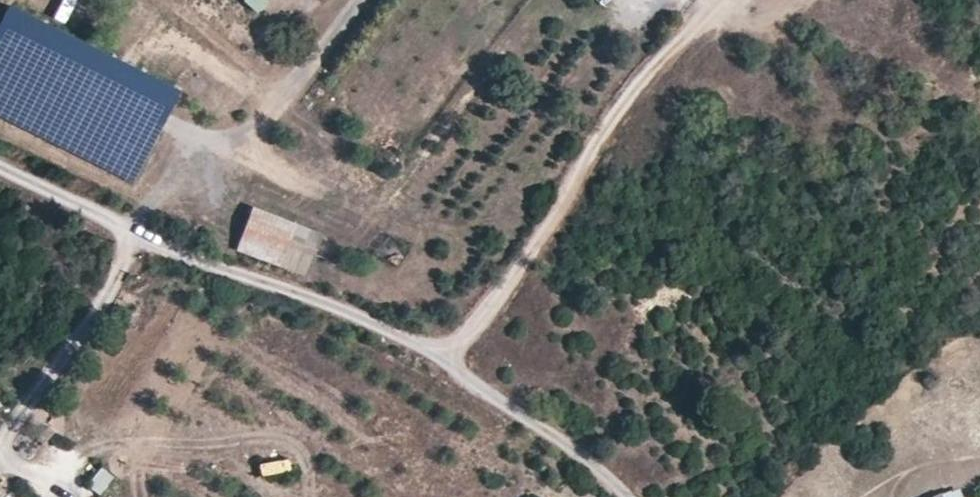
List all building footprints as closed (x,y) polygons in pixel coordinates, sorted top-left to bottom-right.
[(268,0),(245,0),(243,4),(261,13),(268,0)] [(2,5),(0,9),(0,119),(130,182),(175,91),(2,5)] [(324,237),(252,210),(236,251),(308,278),(324,237)] [(260,466),(263,478),(293,471),(290,458),(260,466)]
